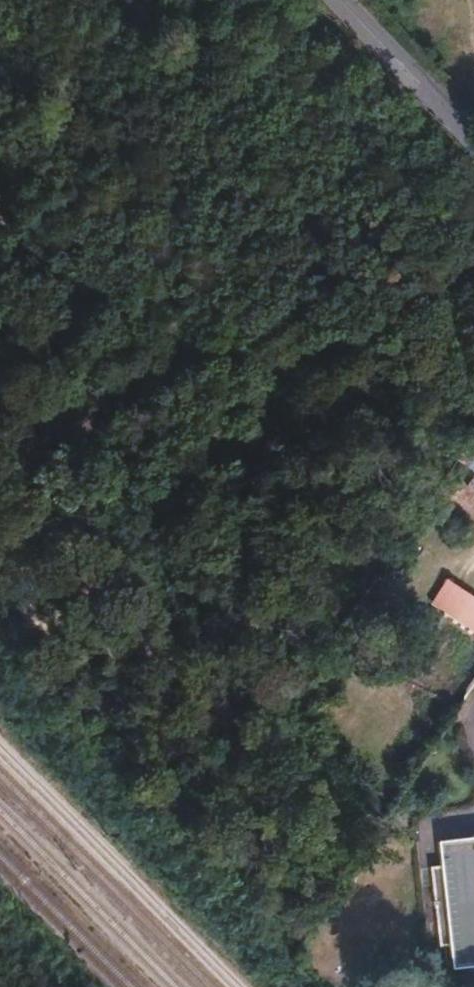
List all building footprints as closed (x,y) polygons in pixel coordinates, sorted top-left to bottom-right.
[(432,605),(473,629),(473,593),(447,578),(432,605)] [(447,849),(450,866),(439,868),(449,948),(461,946),(465,977),(473,975),(473,845),(447,849)]
